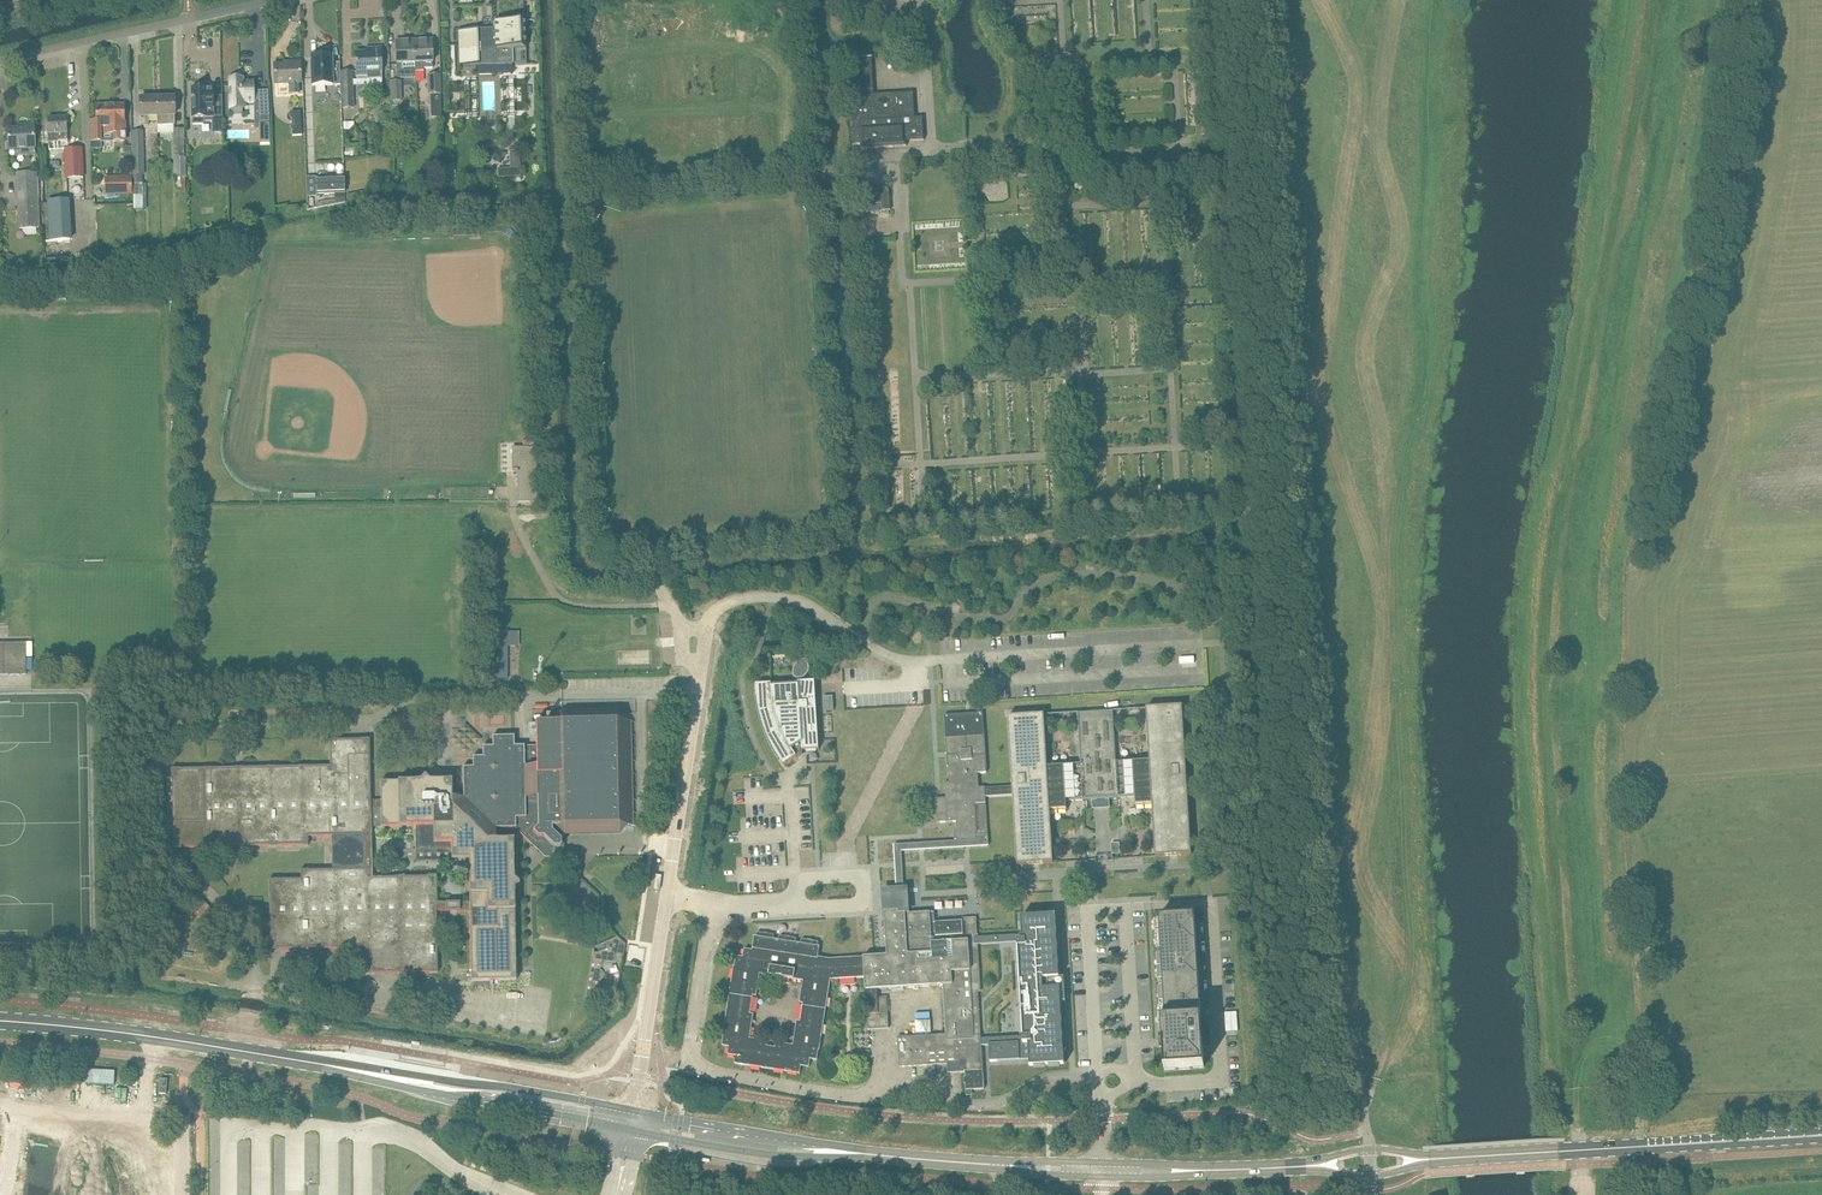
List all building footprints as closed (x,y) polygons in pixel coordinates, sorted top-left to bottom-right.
[(458,60),(479,59),(479,55),(496,54),(496,64),(527,63),(525,20),(522,20),(521,0),(491,0),(492,21),(492,31),(478,32),(478,29),(457,29),(458,60)] [(264,54),(266,27),(254,26),(253,48),(260,49),(260,54),(264,54)] [(414,40),(396,41),(397,71),(397,77),(416,76),(415,71),(422,70),(423,68),(433,68),(432,40),(414,40)] [(366,52),(356,53),(357,62),(357,70),(357,78),(367,78),(371,78),(372,92),(382,92),(382,71),(381,60),(381,48),(369,49),(369,52),(366,52)] [(311,57),(312,85),(340,84),(340,63),(332,63),(332,56),(323,56),(323,54),(313,54),(314,57),(311,57)] [(924,140),(923,124),(916,125),(914,92),(874,94),(872,59),(850,60),(854,121),(861,121),(862,127),(851,128),(852,144),(860,143),(860,148),(906,145),(906,138),(911,138),(911,140),(924,140)] [(299,80),(299,60),(284,60),(284,63),(284,64),(274,64),(275,83),(289,83),(290,92),(298,92),(298,80),(299,80)] [(353,105),(353,70),(342,70),(342,106),(353,105)] [(244,78),(229,79),(230,105),(244,105),(244,102),(254,102),(253,81),(244,81),(244,78)] [(441,120),(439,78),(430,79),(431,120),(441,120)] [(401,100),(400,80),(391,81),(392,100),(401,100)] [(222,137),(221,96),(212,96),(212,87),(211,87),(211,89),(206,89),(206,86),(193,87),(193,89),(191,90),(192,118),(193,118),(193,123),(203,123),(203,121),(212,120),(213,132),(222,132),(222,137)] [(268,90),(258,90),(259,107),(259,116),(259,123),(269,123),(269,116),(268,90)] [(157,98),(140,98),(140,110),(141,125),(148,125),(148,116),(158,116),(158,124),(167,124),(175,123),(174,109),(174,97),(157,98)] [(125,141),(124,117),(124,105),(96,106),(96,113),(90,113),(91,148),(101,148),(101,141),(125,141)] [(300,111),(291,111),(292,135),(302,135),(300,111)] [(66,117),(47,118),(48,130),(49,142),(68,141),(67,129),(66,117)] [(8,140),(7,140),(7,149),(18,148),(18,147),(35,146),(35,136),(34,124),(22,125),(22,128),(7,128),(8,140)] [(186,177),(183,128),(172,129),(175,178),(176,177),(186,177)] [(133,175),(144,175),(143,131),(132,131),(133,175)] [(68,148),(65,149),(66,177),(67,177),(83,177),(82,148),(68,148)] [(520,167),(510,168),(511,177),(521,176),(520,167)] [(40,226),(37,172),(16,173),(19,227),(40,226)] [(186,177),(176,177),(176,188),(186,188),(186,177)] [(317,193),(345,192),(344,178),(316,179),(317,193)] [(105,179),(105,192),(131,191),(131,179),(105,179)] [(134,195),(147,195),(147,182),(133,183),(133,195),(134,195)] [(883,209),(882,187),(863,188),(864,211),(890,209),(883,209)] [(355,192),(346,195),(347,202),(357,199),(355,192)] [(148,209),(148,195),(147,195),(134,195),(134,209),(148,209)] [(123,198),(123,209),(132,208),(132,197),(123,198)] [(96,198),(96,210),(108,209),(107,198),(96,198)] [(70,201),(48,202),(49,243),(72,242),(70,201)] [(4,260),(11,263),(14,256),(7,253),(4,260)] [(512,469),(512,472),(518,472),(518,502),(537,502),(537,448),(527,448),(527,446),(512,446),(512,469)] [(507,632),(493,632),(493,679),(507,679),(507,669),(507,644),(519,644),(519,632),(507,632)] [(0,642),(0,674),(27,674),(26,642),(0,642)] [(772,683),(756,684),(757,690),(757,695),(758,700),(759,705),(759,710),(761,715),(762,719),(763,724),(765,729),(767,734),(769,739),(771,743),(773,748),(776,752),(778,756),(781,761),(784,765),(797,756),(792,748),(794,747),(795,749),(794,749),(795,749),(800,746),(800,745),(799,746),(799,743),(802,742),(802,750),(807,750),(807,752),(816,751),(816,749),(819,749),(819,739),(816,739),(816,734),(814,710),(817,709),(815,681),(799,682),(799,679),(800,679),(801,679),(803,678),(804,678),(805,677),(806,676),(807,675),(808,674),(808,673),(809,671),(809,670),(810,669),(810,668),(810,667),(809,666),(809,665),(809,664),(808,663),(809,662),(809,661),(809,660),(808,660),(807,660),(806,659),(805,659),(803,659),(802,660),(801,660),(800,660),(800,661),(799,662),(798,663),(797,664),(796,665),(795,666),(795,667),(794,668),(794,669),(793,670),(793,671),(793,673),(794,679),(794,686),(772,687),(772,683)] [(833,696),(823,696),(824,711),(834,710),(833,696)] [(736,956),(735,966),(734,966),(723,1035),(724,1035),(722,1045),(729,1046),(728,1054),(736,1055),(735,1063),(800,1073),(801,1066),(809,1067),(809,1066),(811,1059),(817,1060),(819,1050),(820,1050),(831,979),(865,977),(866,990),(868,1029),(889,1028),(887,996),(878,997),(877,989),(943,985),(946,1034),(898,1037),(899,1067),(950,1063),(950,1073),(961,1072),(965,1072),(965,1077),(964,1077),(965,1084),(966,1084),(967,1096),(967,1090),(984,1089),(984,1082),(985,1082),(984,1076),(983,1076),(982,1045),(981,1039),(975,944),(975,937),(974,919),(963,920),(963,921),(962,921),(931,923),(930,912),(910,913),(905,913),(903,887),(901,850),(988,845),(988,835),(987,821),(987,820),(986,803),(986,797),(1013,795),(1017,865),(1053,862),(1050,811),(1068,809),(1067,801),(1135,797),(1135,805),(1153,804),(1156,856),(1192,854),(1183,705),(1146,708),(1150,760),(1117,762),(1113,710),(1077,712),(1080,764),(1048,766),(1044,714),(1008,716),(1013,786),(985,788),(985,787),(979,787),(978,773),(987,772),(985,735),(983,712),(945,715),(946,737),(948,767),(949,766),(949,780),(949,782),(945,782),(946,798),(936,798),(937,822),(957,821),(957,831),(954,832),(955,841),(895,845),(897,888),(898,901),(884,902),(883,902),(884,912),(883,912),(885,936),(886,936),(887,955),(830,959),(818,957),(820,946),(818,946),(819,942),(809,940),(802,939),(801,943),(796,942),(796,938),(780,935),(779,940),(774,939),(774,935),(757,932),(757,936),(755,936),(753,950),(744,949),(743,957),(736,956)] [(343,741),(329,741),(329,765),(266,766),(203,768),(172,768),(173,822),(173,831),(173,849),(205,848),(205,851),(205,855),(213,854),(213,852),(213,851),(213,848),(236,848),(245,847),(267,847),(308,846),(308,837),(331,837),(332,853),(329,853),(328,850),(258,852),(258,866),(329,865),(329,862),(332,862),(332,870),(300,870),(301,880),(269,881),(269,908),(270,913),(270,938),(270,950),(366,948),(366,952),(366,974),(438,973),(437,911),(470,910),(471,981),(516,980),(515,888),(518,885),(519,885),(519,882),(518,882),(514,879),(514,843),(514,839),(496,840),(496,828),(515,828),(527,839),(533,832),(538,837),(544,837),(554,847),(559,847),(560,848),(562,846),(561,846),(561,840),(552,832),(552,827),(632,826),(630,720),(623,720),(573,721),(566,722),(562,722),(536,722),(535,722),(536,749),(524,750),(524,744),(513,744),(513,736),(508,736),(501,737),(492,737),(492,748),(482,748),(482,757),(472,758),(472,767),(462,768),(463,781),(463,798),(451,799),(451,781),(429,782),(425,777),(419,783),(380,784),(381,802),(376,802),(371,802),(369,740),(343,741)] [(1111,843),(1112,854),(1120,854),(1119,842),(1111,843)] [(1195,914),(1159,916),(1159,921),(1161,947),(1161,956),(1163,981),(1164,990),(1165,1014),(1165,1019),(1159,1020),(1159,1021),(1162,1021),(1162,1030),(1162,1033),(1163,1046),(1164,1066),(1176,1065),(1176,1069),(1193,1068),(1193,1064),(1204,1063),(1201,1017),(1196,1018),(1191,931),(1190,921),(1192,921),(1195,921),(1195,925),(1196,925),(1195,914)] [(975,937),(976,944),(1018,941),(1023,1036),(981,1039),(982,1045),(989,1045),(990,1061),(1029,1059),(1030,1067),(1064,1065),(1063,1036),(1061,1003),(1059,977),(1057,944),(1056,915),(1021,917),(1022,934),(975,937)] [(619,986),(626,944),(617,936),(594,946),(585,1001),(592,1002),(605,995),(604,995),(601,997),(599,991),(599,985),(601,979),(605,975),(600,969),(603,966),(607,964),(611,963),(616,962),(616,954),(621,954),(621,948),(624,948),(618,986),(619,986)] [(1238,1031),(1237,1012),(1225,1013),(1226,1032),(1238,1031)] [(914,1020),(915,1032),(931,1031),(930,1019),(914,1020)] [(26,1153),(23,1167),(52,1171),(57,1145),(36,1142),(34,1154),(26,1153)] [(21,1181),(30,1182),(28,1194),(49,1194),(52,1171),(23,1167),(21,1181)]
